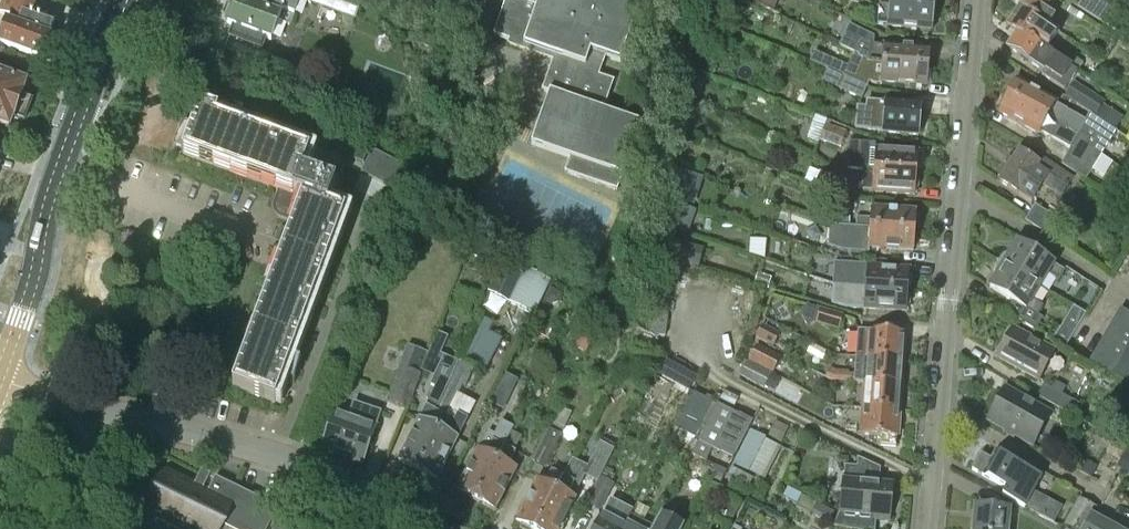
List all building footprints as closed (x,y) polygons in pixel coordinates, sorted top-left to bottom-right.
[(42,60),(43,59),(53,63),(60,44),(49,40),(55,21),(35,14),(37,8),(17,1),(17,2),(12,0),(4,0),(0,12),(0,13),(12,18),(9,25),(8,25),(1,45),(42,60)] [(224,17),(227,23),(228,24),(227,25),(233,27),(229,38),(261,50),(265,40),(271,42),(279,22),(289,26),(299,0),(238,0),(236,4),(235,3),(235,5),(234,4),(227,7),(224,17)] [(354,18),(361,0),(311,0),(310,1),(354,18)] [(569,158),(565,172),(617,190),(641,124),(603,111),(613,81),(599,76),(605,58),(619,63),(641,0),(505,0),(493,36),(554,56),(542,90),(549,93),(531,145),(569,158)] [(691,8),(692,0),(679,0),(678,5),(691,8)] [(752,1),(774,11),(779,0),(752,0),(752,1)] [(879,7),(933,12),(934,0),(879,0),(879,7)] [(1009,1),(1019,8),(1038,20),(1048,26),(1054,17),(1044,10),(1051,1),(1049,0),(1010,0),(1009,1)] [(1124,33),(1128,25),(1128,16),(1104,0),(1082,0),(1079,5),(1124,33)] [(933,12),(879,7),(877,24),(887,25),(887,27),(931,31),(933,12)] [(1019,8),(1007,26),(1017,33),(1017,32),(1067,66),(1072,58),(1068,56),(1071,52),(1055,41),(1059,35),(1049,28),(1048,26),(1038,20),(1019,8)] [(849,27),(840,47),(860,56),(868,60),(875,63),(927,68),(929,50),(883,46),(883,48),(872,47),(873,38),(849,27)] [(1017,33),(1006,48),(1043,73),(1046,70),(1059,78),(1060,76),(1070,82),(1077,72),(1067,66),(1017,32),(1017,33)] [(673,39),(670,61),(682,62),(686,41),(673,39)] [(1128,53),(1128,42),(1125,40),(1120,47),(1128,53)] [(814,53),(810,62),(845,77),(868,87),(870,83),(874,85),(882,86),(883,82),(926,86),(927,68),(875,63),(868,60),(860,56),(853,71),(814,53)] [(9,128),(13,118),(24,122),(32,100),(21,96),(25,86),(0,76),(0,125),(9,128)] [(845,77),(839,90),(863,100),(868,87),(845,77)] [(1009,94),(1007,97),(1047,118),(1078,136),(1104,153),(1116,133),(1090,116),(1086,122),(1066,111),(1067,111),(1055,104),(1056,102),(1016,81),(1014,84),(1011,85),(1008,90),(1009,94)] [(1065,97),(1095,117),(1106,102),(1075,82),(1065,97)] [(1001,109),(998,113),(1038,135),(1040,133),(1070,149),(1061,165),(1085,181),(1092,171),(1103,178),(1112,164),(1101,157),(1104,153),(1078,136),(1047,118),(1007,97),(1005,100),(1002,101),(999,105),(1001,109)] [(857,108),(855,129),(882,132),(882,133),(918,136),(918,133),(922,130),(922,123),(919,119),(921,105),(885,102),(885,103),(867,102),(866,108),(857,108)] [(232,388),(275,404),(345,214),(328,208),(336,187),(302,175),(309,154),(216,119),(218,114),(200,107),(182,155),(281,192),(277,205),(278,206),(282,214),(281,215),(294,220),(232,388)] [(181,119),(172,144),(182,148),(191,123),(181,119)] [(819,141),(840,149),(846,131),(826,124),(819,141)] [(845,152),(844,163),(848,165),(848,170),(864,171),(878,171),(916,174),(916,170),(919,168),(919,161),(917,158),(917,153),(875,150),(876,145),(849,143),(849,150),(845,152)] [(351,146),(347,158),(363,164),(368,152),(351,146)] [(373,151),(361,173),(372,178),(383,156),(373,151)] [(1044,186),(1060,197),(1072,180),(1041,160),(1038,164),(1019,152),(999,182),(1019,196),(1032,204),(1044,186)] [(383,156),(372,178),(383,184),(394,161),(383,156)] [(394,161),(383,184),(393,189),(405,167),(394,161)] [(680,202),(690,175),(670,168),(661,196),(680,202)] [(813,186),(838,196),(844,181),(820,170),(813,186)] [(864,171),(862,190),(872,191),(872,192),(914,195),(915,190),(917,188),(918,181),(915,179),(916,174),(878,171),(864,171)] [(694,210),(673,204),(668,221),(689,228),(694,210)] [(1035,208),(1025,224),(1047,237),(1057,221),(1035,208)] [(856,218),(855,228),(914,232),(916,212),(870,209),(870,219),(856,218)] [(833,210),(832,225),(849,226),(851,212),(833,210)] [(914,232),(855,228),(855,237),(868,238),(867,249),(913,252),(914,232)] [(669,259),(699,267),(704,249),(674,241),(669,259)] [(1001,258),(998,262),(1039,287),(1046,275),(1058,282),(1064,272),(1017,243),(1012,251),(1008,253),(1004,255),(1001,258)] [(506,260),(489,293),(534,316),(551,284),(506,260)] [(1017,321),(1051,342),(1060,329),(1037,316),(1043,307),(1031,300),(1039,287),(998,262),(997,263),(995,267),(994,271),(994,276),(994,281),(989,289),(1024,310),(1017,321)] [(837,265),(835,286),(907,291),(908,287),(910,285),(911,278),(909,275),(909,270),(837,265)] [(657,276),(656,288),(670,289),(671,277),(657,276)] [(758,277),(755,286),(768,290),(771,281),(758,277)] [(835,286),(834,304),(843,308),(906,312),(906,307),(909,305),(910,298),(907,295),(907,291),(835,286)] [(551,305),(559,303),(563,294),(551,288),(544,301),(551,305)] [(1060,329),(1051,342),(1065,350),(1086,315),(1073,307),(1060,329)] [(820,310),(816,324),(838,330),(842,317),(820,310)] [(1128,387),(1128,316),(1120,310),(1089,363),(1128,387)] [(756,338),(774,347),(780,335),(761,326),(756,338)] [(583,329),(575,348),(586,353),(595,334),(583,329)] [(996,358),(1038,381),(1054,352),(1012,329),(996,358)] [(858,331),(856,357),(902,361),(903,349),(906,347),(906,340),(904,338),(905,334),(858,331)] [(425,362),(434,366),(447,337),(439,333),(425,362)] [(758,346),(748,362),(771,375),(780,358),(758,346)] [(426,404),(398,462),(417,472),(445,418),(435,412),(445,392),(460,365),(443,357),(430,385),(434,387),(426,404)] [(831,381),(864,383),(901,386),(902,374),(904,373),(905,365),(902,363),(902,361),(856,357),(855,372),(833,370),(830,368),(825,378),(831,381)] [(771,375),(748,362),(746,361),(739,374),(764,388),(771,375)] [(445,418),(417,472),(436,482),(467,421),(458,416),(454,422),(446,418),(462,386),(465,388),(473,371),(460,365),(445,392),(435,412),(445,418)] [(406,370),(393,404),(405,409),(418,374),(406,370)] [(488,403),(502,410),(516,381),(503,374),(488,403)] [(799,400),(804,387),(784,378),(778,391),(799,400)] [(864,383),(862,409),(899,412),(899,409),(901,408),(902,400),(900,398),(901,386),(864,383)] [(1037,397),(1075,419),(1082,407),(1043,385),(1037,397)] [(987,421),(1032,446),(1049,415),(1004,390),(987,421)] [(676,428),(696,438),(714,402),(695,392),(676,428)] [(335,412),(321,451),(362,466),(376,427),(375,426),(380,413),(354,404),(349,417),(335,412)] [(716,407),(691,455),(706,462),(713,449),(717,451),(722,453),(740,419),(716,407)] [(566,428),(572,414),(561,408),(554,422),(566,428)] [(899,412),(862,409),(861,435),(882,437),(881,446),(895,447),(896,438),(897,438),(897,435),(900,433),(900,425),(898,424),(899,412)] [(478,451),(457,492),(476,502),(504,447),(513,428),(501,422),(494,436),(488,433),(478,452),(478,451)] [(776,422),(768,436),(782,443),(789,429),(776,422)] [(533,462),(545,468),(561,437),(550,431),(533,462)] [(749,432),(733,465),(764,481),(781,448),(749,432)] [(536,528),(560,528),(575,501),(573,500),(585,477),(598,483),(614,451),(600,444),(588,468),(572,460),(563,477),(536,528)] [(504,447),(476,502),(495,512),(516,471),(508,467),(515,453),(504,447)] [(1128,467),(1128,450),(1127,449),(1120,462),(1128,467)] [(1006,489),(1002,496),(1024,509),(1041,478),(994,453),(990,460),(980,454),(971,471),(1006,489)] [(876,484),(876,480),(879,480),(880,469),(857,458),(856,467),(844,466),(843,480),(842,480),(839,512),(832,527),(844,528),(858,528),(860,515),(875,517),(874,521),(889,523),(893,485),(876,484)] [(1084,461),(1078,471),(1090,478),(1096,468),(1084,461)] [(715,465),(709,477),(720,483),(726,471),(715,465)] [(732,467),(728,475),(734,478),(738,470),(732,467)] [(515,522),(529,528),(536,528),(563,477),(551,472),(544,485),(536,481),(515,522)] [(606,473),(590,505),(600,510),(613,485),(609,484),(613,476),(606,473)] [(216,480),(208,496),(169,476),(151,513),(156,516),(154,521),(170,528),(213,528),(220,516),(247,528),(268,528),(278,509),(265,503),(264,504),(216,480)] [(708,486),(701,499),(714,506),(721,493),(708,486)] [(1096,511),(1077,501),(1062,528),(1065,528),(1086,528),(1096,511)] [(818,502),(812,514),(828,522),(834,511),(818,502)] [(973,528),(1007,528),(1008,511),(975,508),(973,528)] [(593,528),(624,528),(625,528),(628,521),(631,515),(622,510),(615,523),(601,515),(593,528)] [(686,524),(662,512),(655,525),(654,528),(683,528),(686,524)] [(624,528),(654,528),(655,525),(632,513),(631,515),(628,521),(625,528),(624,528)] [(1088,528),(1112,528),(1094,519),(1088,528)]
